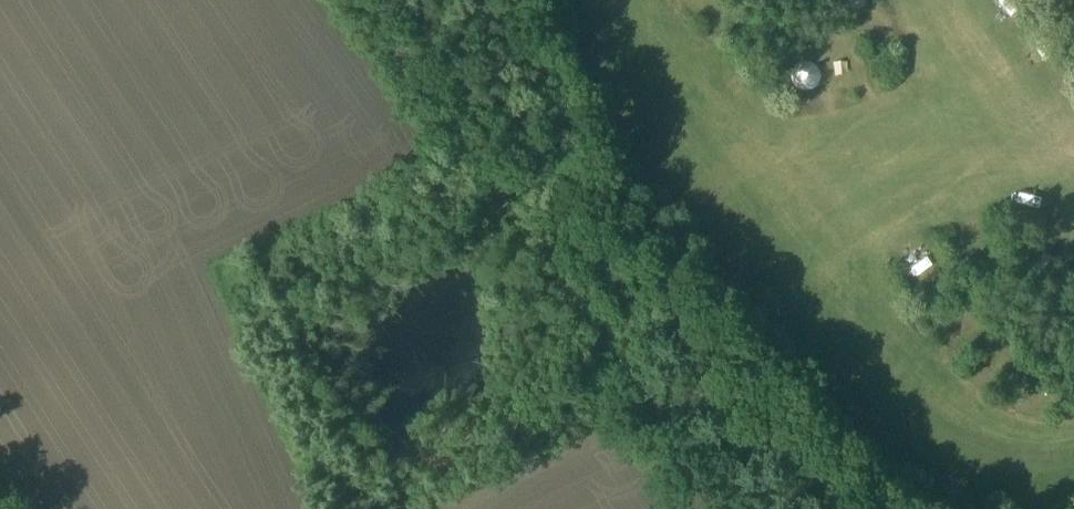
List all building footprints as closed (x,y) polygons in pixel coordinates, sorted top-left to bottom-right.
[(1026,187),(1021,208),(1041,213),(1046,192),(1026,187)]
